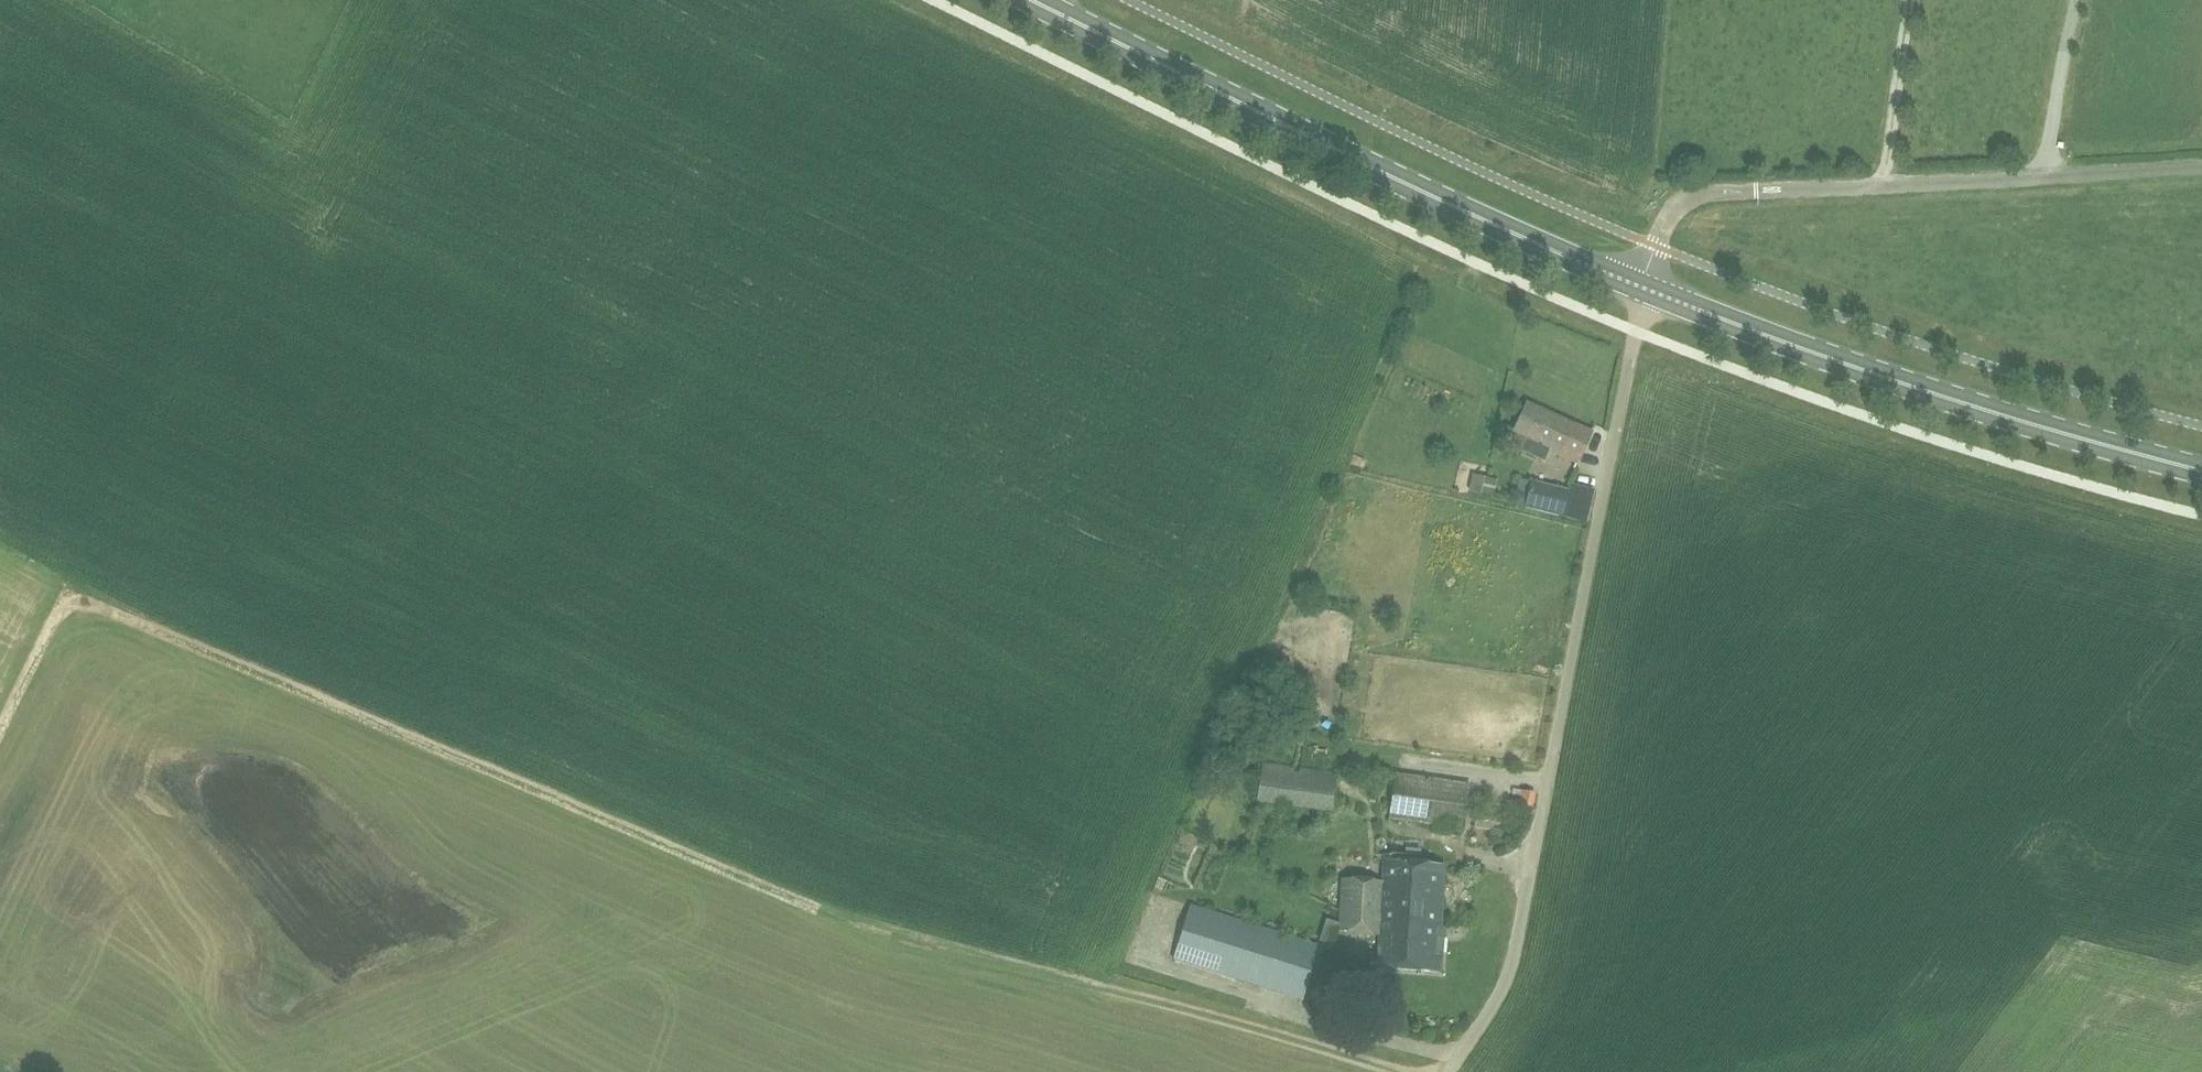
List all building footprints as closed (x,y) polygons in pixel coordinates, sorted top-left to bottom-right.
[(1591,432),(1527,403),(1513,434),(1577,463),(1591,432)] [(1471,492),(1494,497),(1497,480),(1474,475),(1471,492)] [(1526,506),(1562,515),(1569,490),(1532,481),(1526,506)] [(1331,809),(1335,773),(1265,763),(1260,799),(1331,809)] [(1470,784),(1398,773),(1390,817),(1463,829),(1470,784)] [(1535,792),(1533,792),(1522,790),(1520,806),(1533,807),(1535,792)] [(1441,934),(1445,865),(1384,860),(1383,880),(1343,878),(1340,929),(1380,936),(1378,967),(1443,970),(1444,934),(1441,934)] [(1319,944),(1192,904),(1175,959),(1302,999),(1319,944)]
